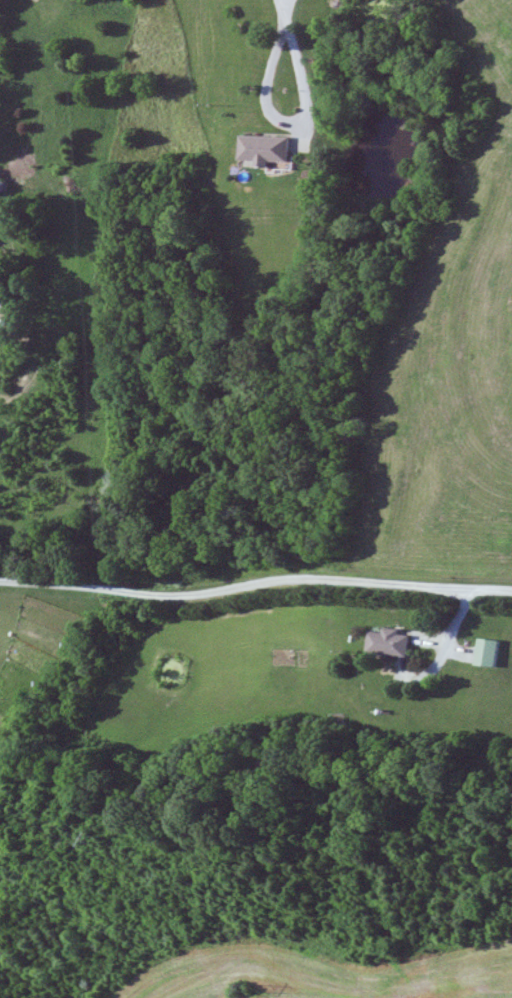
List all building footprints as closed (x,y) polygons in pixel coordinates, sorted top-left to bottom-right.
[(295,137),(247,136),(247,161),(264,161),(264,164),(294,164),(295,137)] [(374,653),(414,657),(416,633),(377,629),(374,653)] [(502,639),(481,639),(481,667),(502,667),(502,639)]
